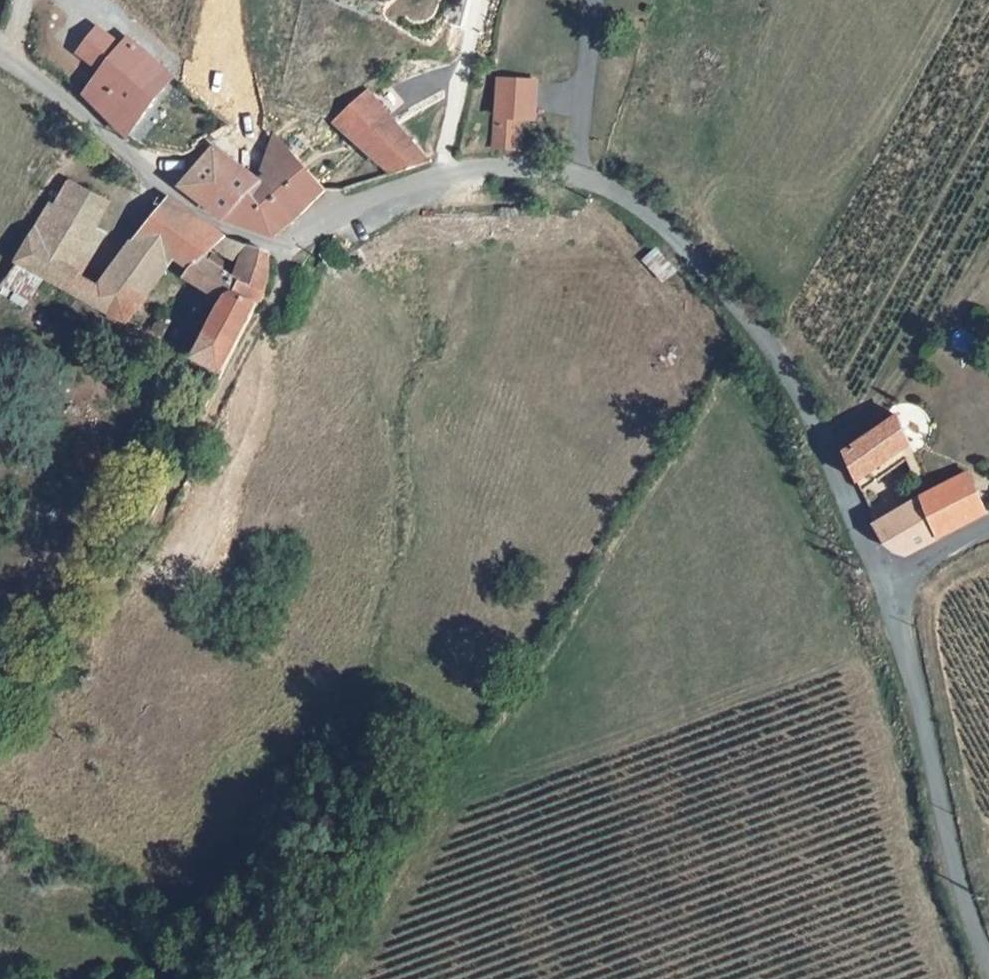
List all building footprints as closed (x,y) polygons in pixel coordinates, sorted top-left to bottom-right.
[(99,70),(119,46),(98,30),(78,54),(99,70)] [(169,73),(126,38),(119,46),(99,70),(80,92),(119,131),(169,73)] [(518,147),(519,116),(534,116),(535,78),(498,77),(496,114),(494,114),(493,146),(518,147)] [(389,172),(425,160),(375,97),(340,126),(389,172)] [(290,221),(324,191),(273,139),(257,181),(224,220),(272,235),(290,221)] [(224,220),(257,181),(214,146),(182,184),(224,220)] [(188,364),(208,373),(266,277),(267,269),(260,265),(219,243),(182,214),(165,198),(93,293),(77,283),(97,244),(86,235),(112,199),(75,171),(48,205),(0,276),(126,336),(170,267),(179,274),(173,285),(210,316),(188,364)] [(859,489),(910,453),(899,426),(873,443),(846,461),(859,489)] [(925,499),(874,529),(883,548),(903,557),(988,525),(968,481),(925,499)]
